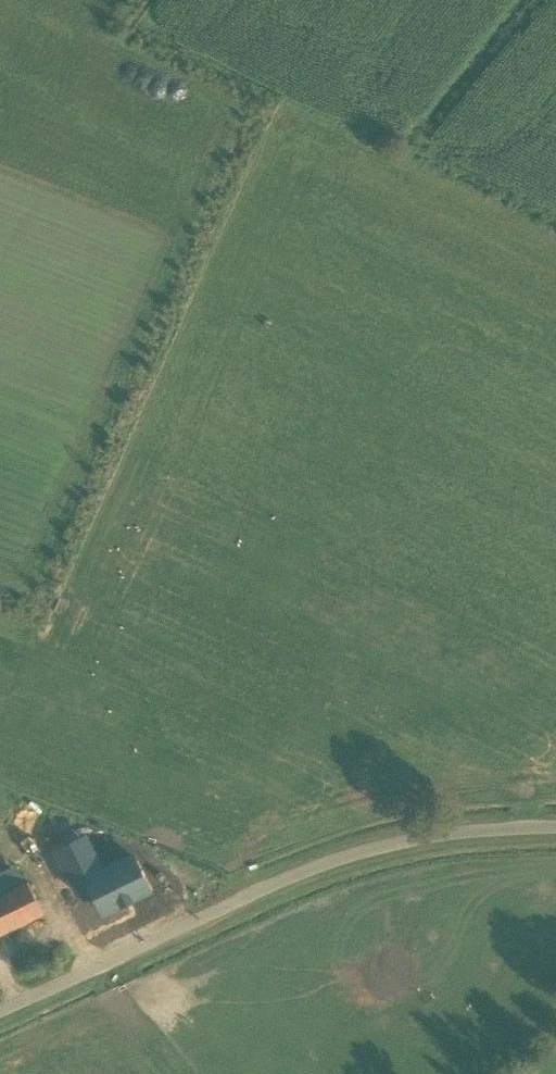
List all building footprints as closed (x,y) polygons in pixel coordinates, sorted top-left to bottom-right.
[(74,877),(69,880),(74,890),(79,887),(83,895),(97,889),(110,914),(154,893),(147,878),(149,877),(147,873),(145,874),(138,859),(122,866),(115,852),(100,859),(72,872),(74,877)] [(26,882),(21,872),(9,878),(5,869),(0,872),(0,933),(43,912),(28,881),(26,882)]
